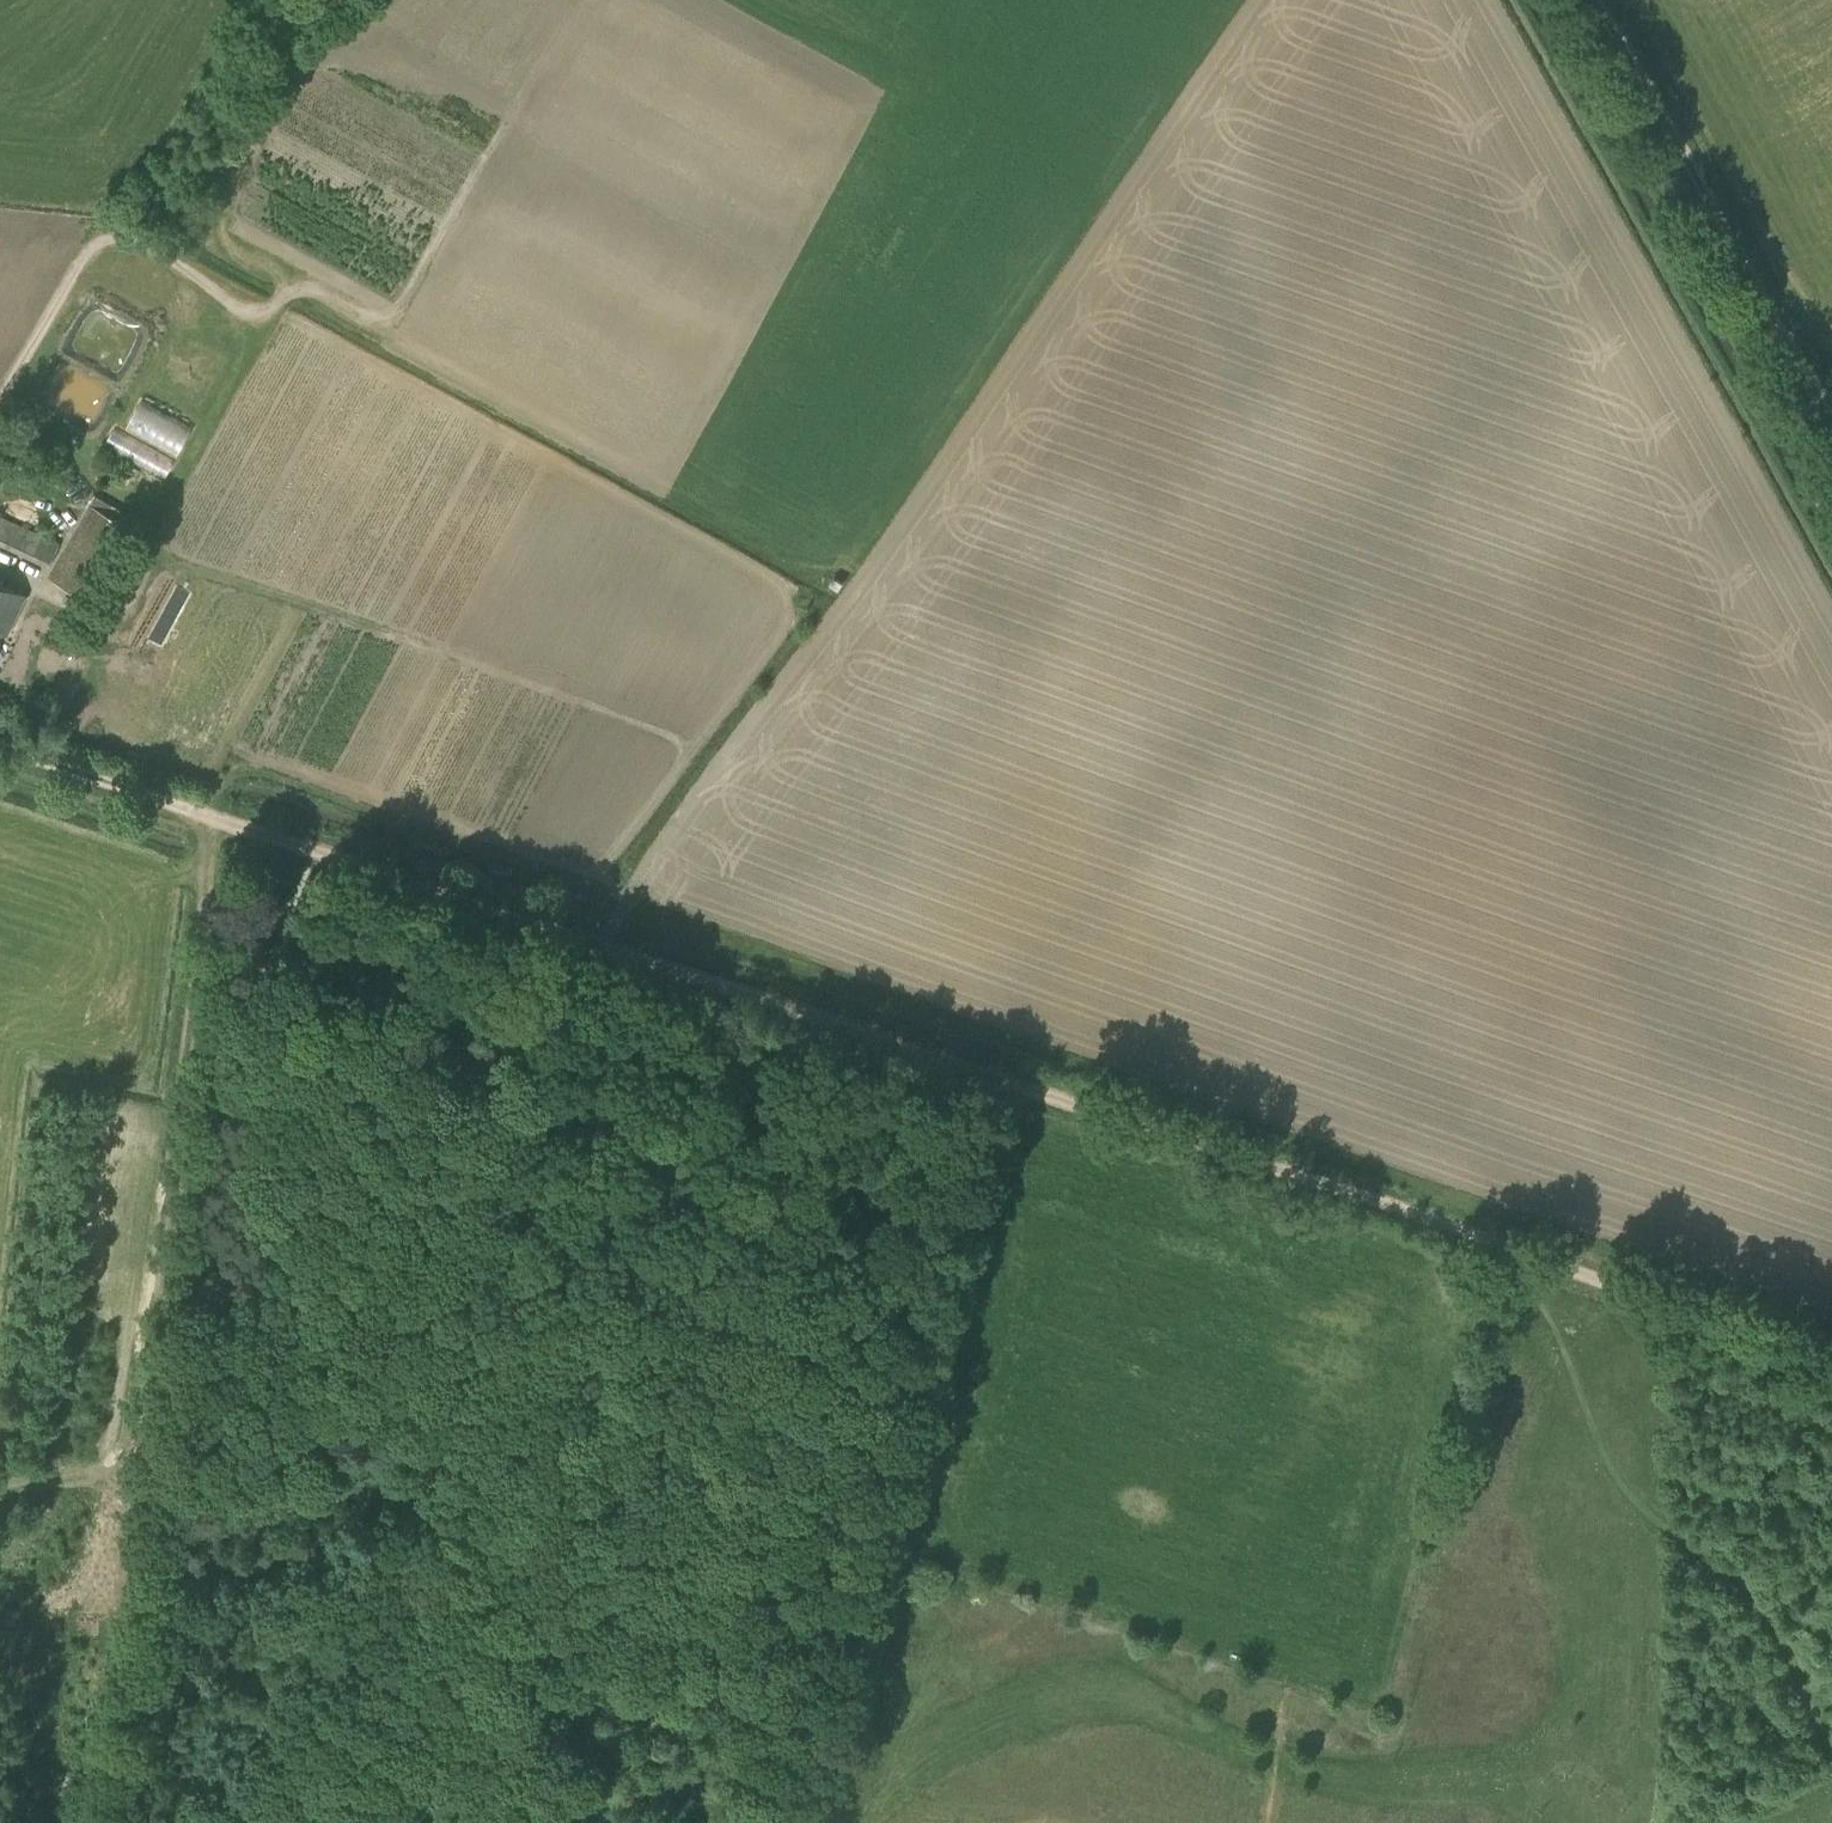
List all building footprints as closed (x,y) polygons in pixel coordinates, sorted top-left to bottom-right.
[(140,398),(127,426),(179,452),(193,424),(140,398)] [(109,444),(166,476),(175,458),(118,427),(109,444)] [(87,599),(130,526),(127,524),(132,515),(95,493),(47,575),(87,599)] [(7,506),(3,516),(0,515),(0,544),(49,567),(65,533),(7,506)] [(0,584),(0,634),(2,630),(7,633),(25,595),(0,584)]
